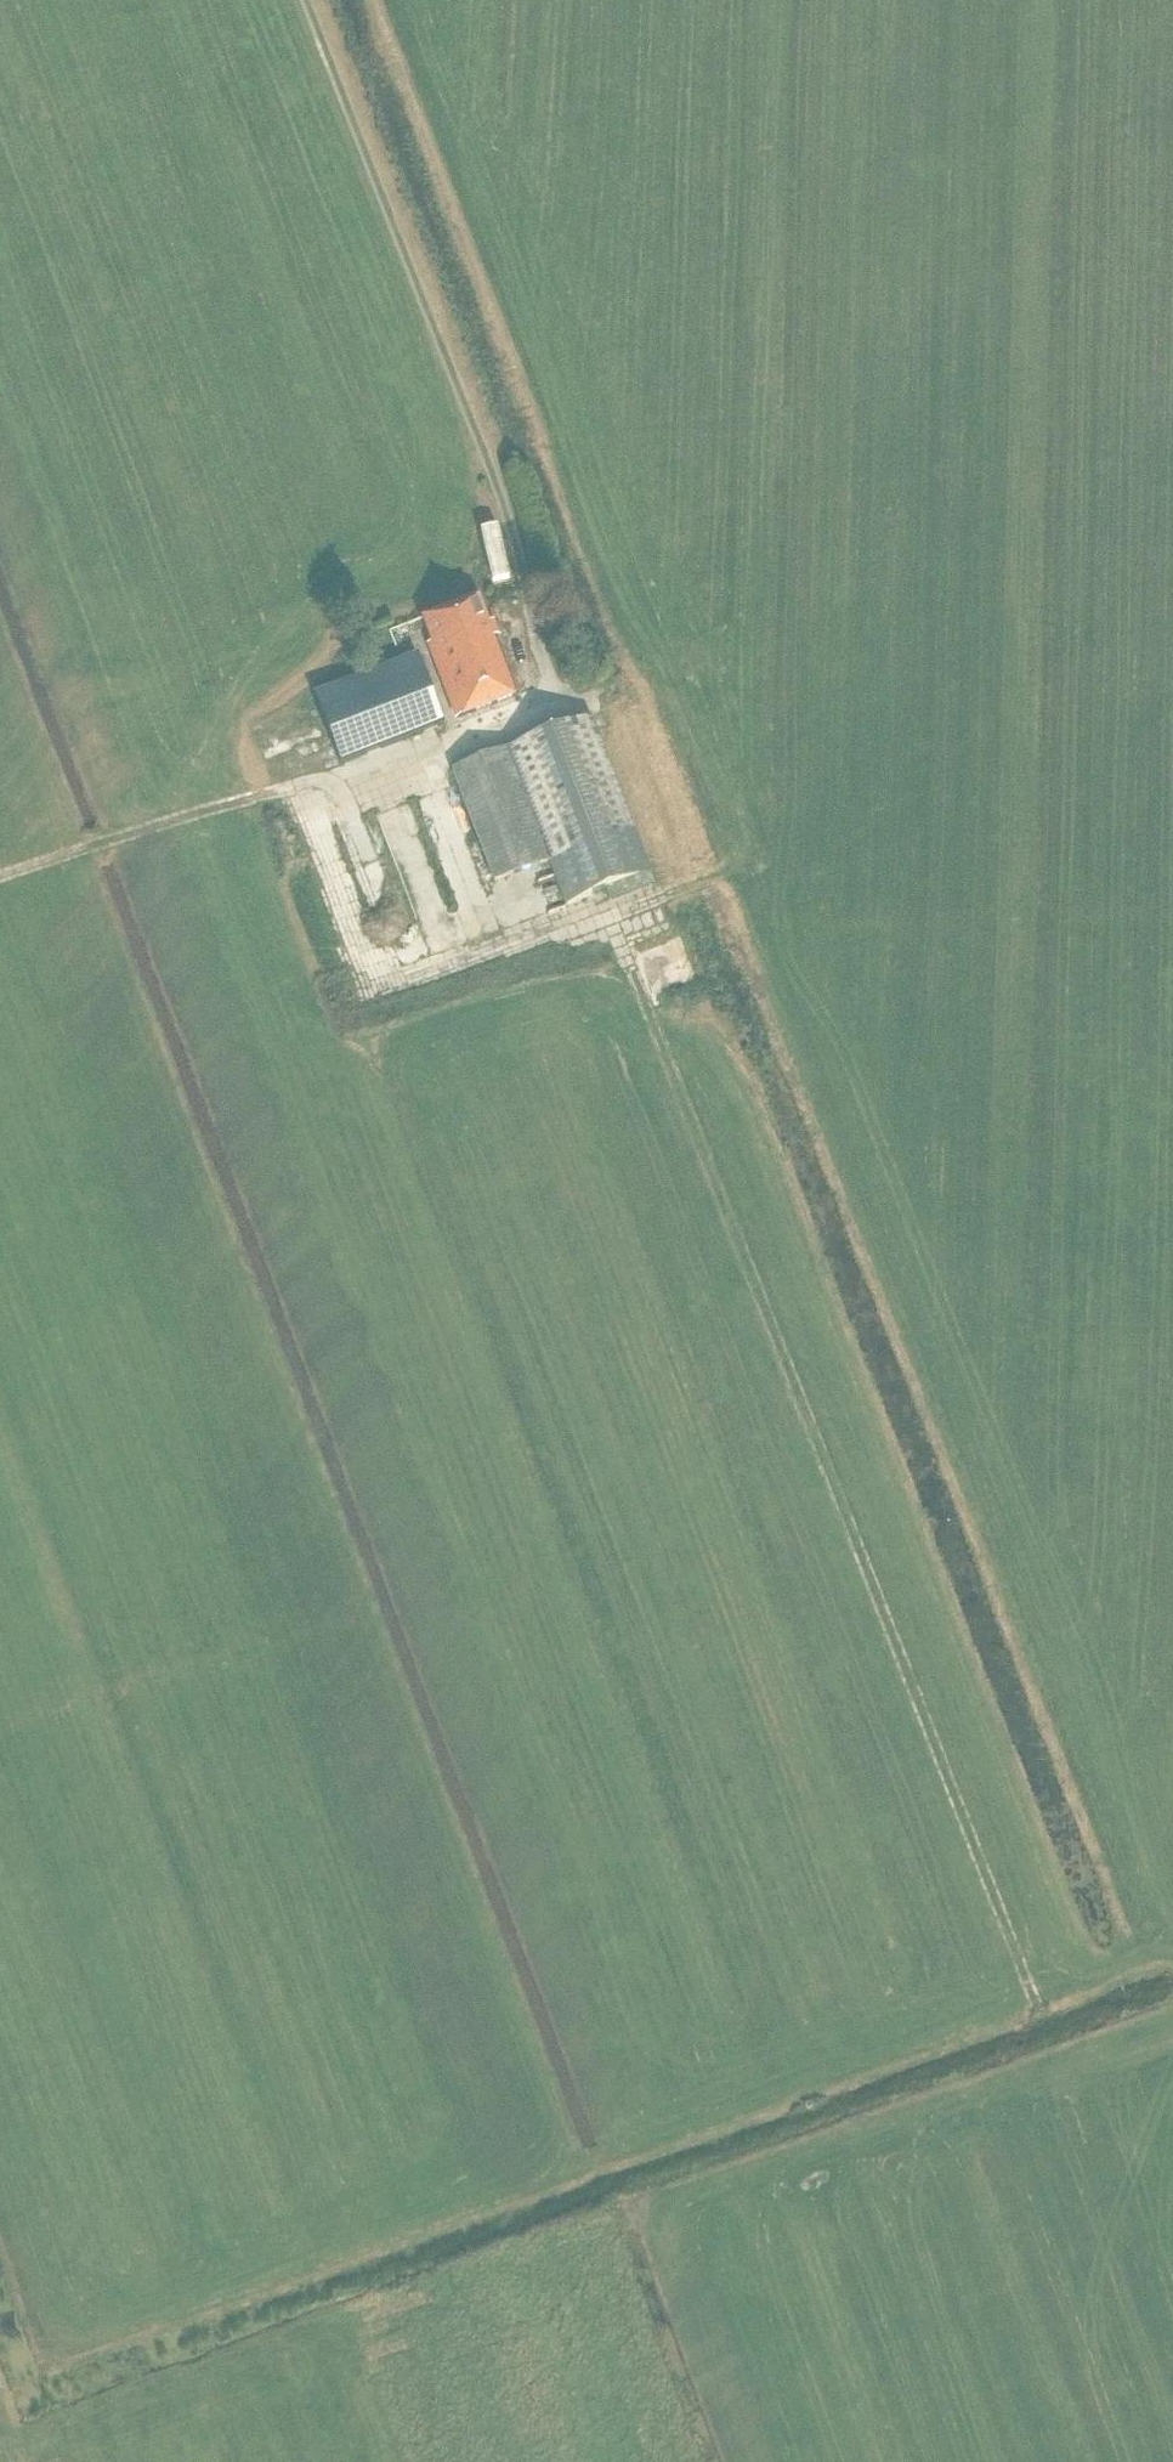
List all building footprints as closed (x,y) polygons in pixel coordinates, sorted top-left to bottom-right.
[(520,693),(505,653),(492,621),(488,623),(478,597),(423,618),(433,643),(429,644),(457,717),(520,693)] [(426,642),(413,647),(421,668),(434,663),(426,642)] [(444,724),(423,672),(322,712),(342,764),(444,724)] [(550,858),(551,861),(568,905),(606,890),(610,901),(655,884),(650,873),(652,873),(592,717),(453,770),(496,879),(550,858)]
